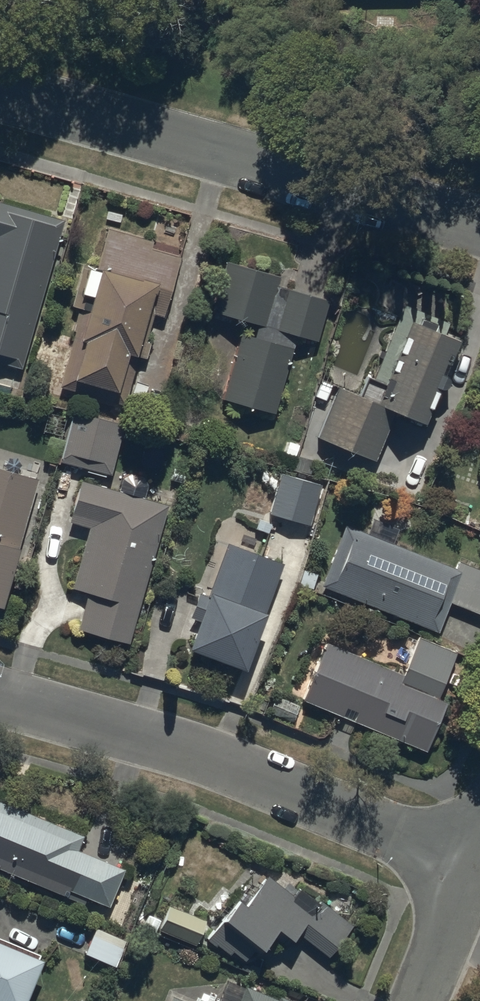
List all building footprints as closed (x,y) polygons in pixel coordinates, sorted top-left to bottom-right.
[(22,369),(64,220),(0,202),(0,363),(22,369)] [(81,309),(59,387),(126,406),(139,358),(146,360),(151,343),(147,342),(154,315),(163,318),(180,257),(151,249),(153,242),(108,229),(97,268),(84,265),(72,306),(81,309)] [(223,400),(275,414),(297,336),(318,342),(329,301),(278,287),(280,277),(226,261),(211,312),(258,325),(254,338),(242,334),(223,400)] [(318,438),(375,462),(395,414),(425,426),(460,341),(444,335),(449,324),(404,306),(374,379),(367,376),(359,395),(339,387),(318,438)] [(60,462),(111,476),(124,426),(73,412),(60,462)] [(2,609),(39,480),(0,469),(0,608),(2,609)] [(269,515),(310,526),(321,486),(281,474),(269,515)] [(78,630),(130,644),(168,506),(81,482),(70,523),(90,528),(73,589),(88,593),(78,630)] [(479,615),(479,571),(459,563),(456,570),(346,526),(322,587),(439,634),(451,604),(479,615)] [(188,651),(245,672),(284,565),(228,544),(208,597),(200,594),(191,618),(199,622),(188,651)] [(303,702),(427,753),(447,704),(444,702),(463,656),(419,637),(403,675),(327,644),(303,702)] [(110,909),(126,870),(79,851),(85,837),(0,801),(0,870),(85,906),(87,899),(110,909)] [(300,936),(329,959),(354,927),(321,902),(319,905),(300,890),(294,897),(269,878),(246,908),(239,902),(208,941),(217,948),(218,947),(230,957),(233,953),(245,963),(256,949),(263,954),(279,933),(294,944),(300,936)] [(160,932),(197,946),(206,922),(170,908),(160,932)] [(86,955),(116,968),(126,942),(96,930),(86,955)] [(0,943),(0,1000),(25,1000),(42,960),(0,943)] [(246,988),(240,1000),(278,1000),(246,988)]
